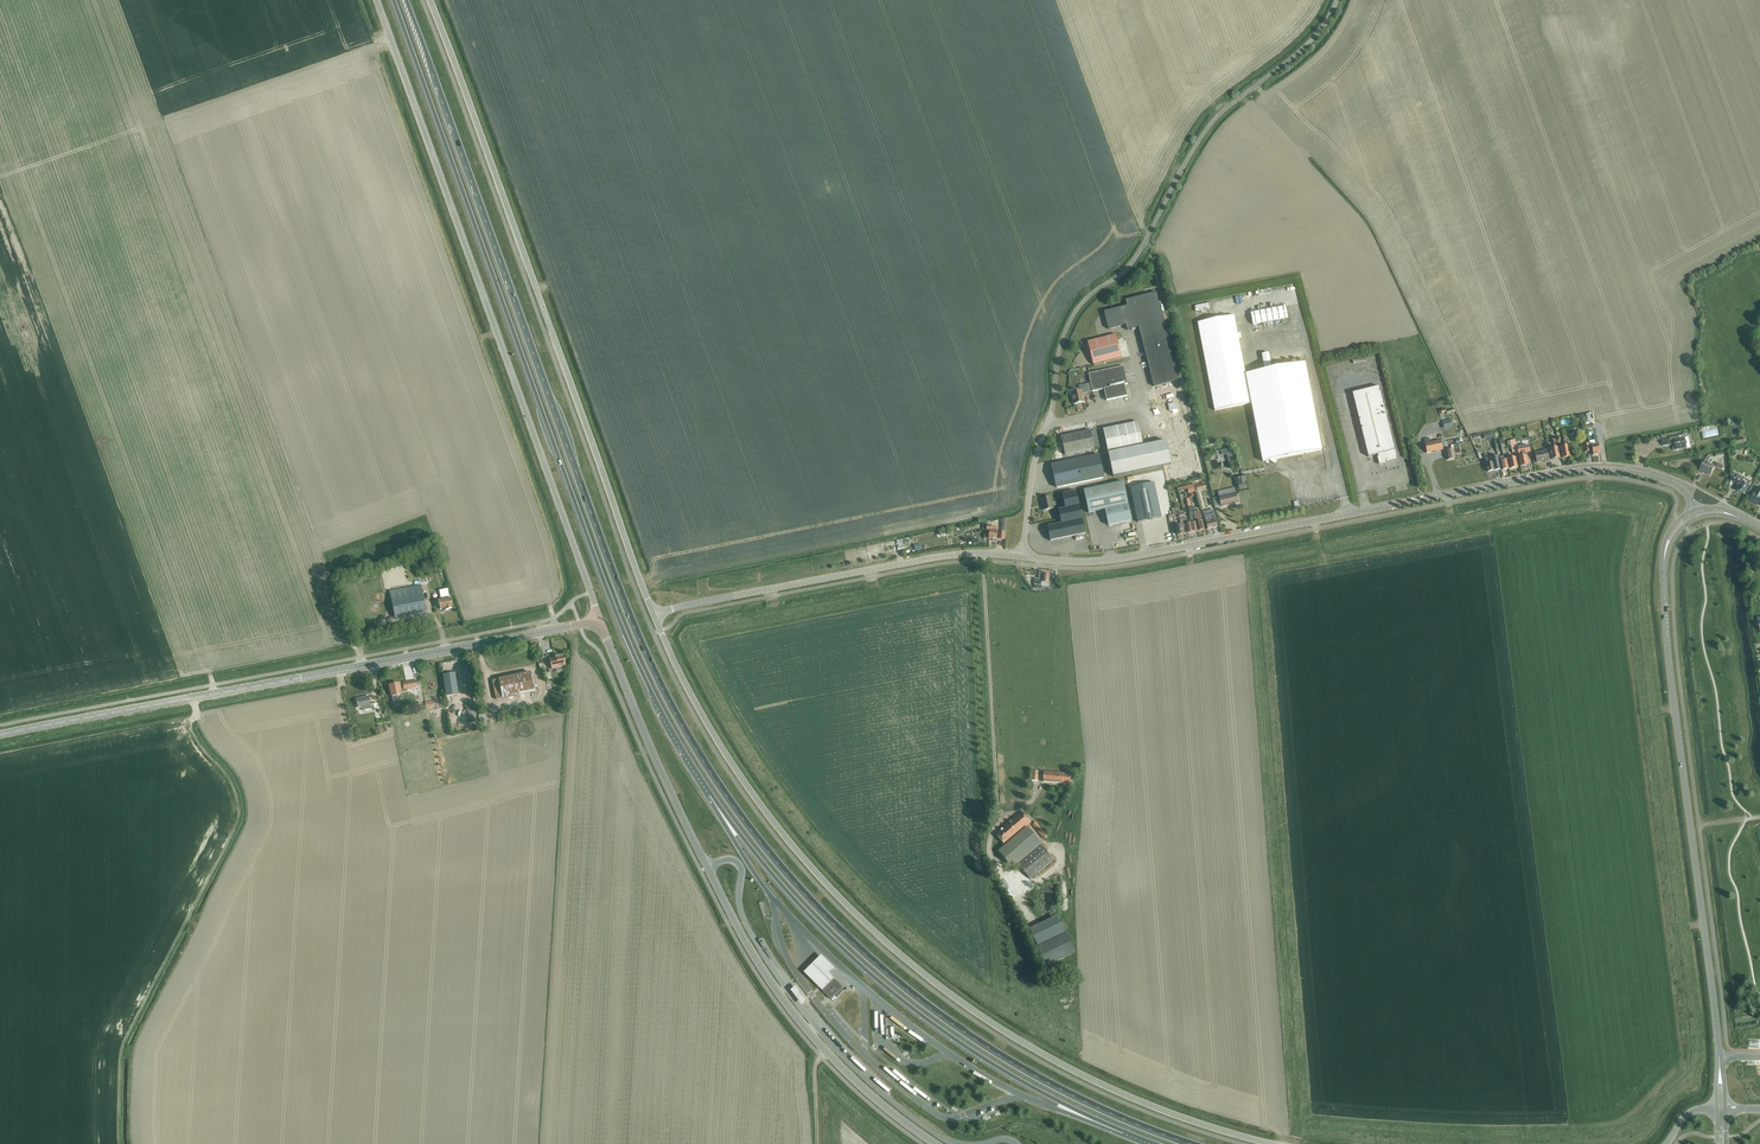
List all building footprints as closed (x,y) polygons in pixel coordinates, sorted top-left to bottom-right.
[(1127,306),(1104,312),(1108,329),(1126,325),(1127,330),(1132,329),(1132,330),(1135,329),(1135,328),(1139,327),(1154,387),(1179,380),(1157,292),(1126,300),(1127,306)] [(1251,313),(1253,325),(1288,318),(1285,306),(1251,313)] [(1263,462),(1322,450),(1305,362),(1245,374),(1234,316),(1198,323),(1215,411),(1251,404),(1263,462)] [(1116,334),(1087,341),(1093,365),(1122,357),(1116,334)] [(1271,367),(1270,362),(1272,362),(1270,351),(1263,353),(1266,369),(1271,367)] [(1089,383),(1089,386),(1091,385),(1092,392),(1104,389),(1107,401),(1127,396),(1125,385),(1128,384),(1124,366),(1089,374),(1091,383),(1089,383)] [(1089,386),(1089,383),(1079,386),(1080,391),(1072,393),(1074,404),(1084,402),(1083,394),(1088,393),(1087,386),(1089,386)] [(1397,459),(1395,450),(1379,387),(1352,393),(1368,457),(1378,454),(1378,457),(1380,464),(1387,463),(1387,462),(1397,459)] [(1138,422),(1103,429),(1113,476),(1171,464),(1166,440),(1143,445),(1138,422)] [(1091,431),(1061,437),(1065,455),(1094,449),(1091,431)] [(1563,459),(1570,457),(1569,448),(1570,448),(1567,435),(1563,436),(1566,449),(1561,450),(1563,459)] [(1598,453),(1600,452),(1597,435),(1594,436),(1596,444),(1592,445),(1594,455),(1599,454),(1598,453)] [(1662,441),(1663,446),(1675,444),(1676,450),(1690,447),(1689,437),(1685,438),(1680,439),(1679,436),(1670,438),(1670,439),(1662,441)] [(1552,459),(1560,458),(1559,451),(1560,451),(1557,437),(1553,438),(1555,448),(1550,449),(1552,459)] [(1426,453),(1446,449),(1444,440),(1430,443),(1429,438),(1424,439),(1425,444),(1426,453)] [(1496,450),(1494,439),(1488,440),(1491,452),(1496,450)] [(1451,449),(1446,450),(1448,460),(1455,459),(1454,455),(1460,453),(1458,444),(1455,444),(1455,445),(1453,445),(1450,446),(1451,449)] [(1507,460),(1506,456),(1504,445),(1501,445),(1504,457),(1500,458),(1503,471),(1509,469),(1507,460)] [(1520,447),(1517,448),(1518,452),(1518,454),(1521,467),(1528,465),(1527,461),(1528,460),(1527,453),(1531,452),(1529,445),(1520,447)] [(1545,462),(1550,461),(1547,450),(1543,451),(1543,452),(1535,453),(1536,463),(1545,461),(1545,462)] [(1518,468),(1516,458),(1515,457),(1512,458),(1512,454),(1506,456),(1507,460),(1509,459),(1511,469),(1518,468)] [(1098,455),(1052,465),(1057,488),(1103,478),(1098,455)] [(1498,456),(1488,458),(1487,455),(1484,456),(1487,468),(1487,467),(1488,472),(1501,469),(1498,456)] [(1708,463),(1711,458),(1708,456),(1705,461),(1699,471),(1703,472),(1703,471),(1710,475),(1715,467),(1708,463)] [(1738,491),(1745,494),(1751,482),(1738,474),(1733,483),(1740,486),(1738,491)] [(1245,477),(1237,478),(1239,490),(1247,488),(1245,477)] [(1131,521),(1122,482),(1084,491),(1088,512),(1104,508),(1108,526),(1131,521)] [(1154,482),(1131,487),(1138,523),(1162,518),(1154,482)] [(1750,500),(1759,506),(1759,487),(1755,493),(1750,500)] [(1086,534),(1077,492),(1063,495),(1065,508),(1059,510),(1059,514),(1061,524),(1047,527),(1050,541),(1086,534)] [(1238,502),(1236,494),(1213,500),(1215,507),(1221,505),(1221,507),(1238,502)] [(1054,509),(1051,497),(1041,499),(1044,511),(1054,509)] [(1213,510),(1203,512),(1206,524),(1208,529),(1218,527),(1214,513),(1213,510)] [(1204,530),(1202,522),(1200,511),(1193,512),(1195,519),(1196,523),(1198,532),(1204,530)] [(1186,518),(1184,518),(1188,533),(1197,531),(1196,523),(1194,524),(1193,515),(1189,516),(1190,520),(1187,521),(1186,518)] [(1188,533),(1184,518),(1180,519),(1181,525),(1176,526),(1178,536),(1188,533)] [(1005,540),(1007,520),(1002,520),(1001,532),(999,532),(999,539),(1005,540)] [(983,525),(983,531),(985,531),(984,538),(989,539),(993,540),(993,541),(996,541),(996,540),(997,540),(998,531),(998,527),(992,526),(992,525),(987,525),(983,525)] [(1034,585),(1034,588),(1044,590),(1045,587),(1042,586),(1043,582),(1049,583),(1050,575),(1043,574),(1040,574),(1039,579),(1035,579),(1034,585)] [(426,609),(421,586),(390,592),(394,615),(426,609)] [(451,604),(453,603),(452,600),(450,599),(449,591),(444,593),(445,598),(439,600),(441,610),(446,609),(446,611),(452,609),(451,604)] [(551,669),(556,668),(565,666),(563,655),(558,656),(558,657),(549,658),(551,669)] [(496,699),(535,691),(531,672),(492,680),(496,699)] [(446,696),(458,694),(455,673),(442,675),(446,696)] [(404,689),(417,687),(416,681),(403,683),(404,689)] [(399,704),(397,695),(401,695),(399,683),(389,685),(391,697),(392,696),(393,705),(399,704)] [(356,699),(358,708),(361,707),(361,710),(374,708),(374,710),(377,709),(376,703),(373,704),(370,705),(368,696),(356,699)] [(466,705),(468,723),(478,722),(475,704),(466,705)] [(484,712),(478,713),(480,726),(481,726),(482,729),(486,728),(486,725),(487,724),(484,712)] [(1070,784),(1070,775),(1044,773),(1043,782),(1062,784),(1062,783),(1070,784)] [(1004,846),(1031,823),(1021,813),(995,835),(1004,846)] [(1044,840),(1047,837),(1035,822),(1032,825),(1044,840)] [(1030,880),(1053,860),(1041,845),(1017,865),(1030,880)] [(1078,954),(1060,914),(1032,927),(1050,966),(1078,954)] [(805,971),(823,989),(835,977),(829,971),(834,966),(822,954),(805,971)] [(822,990),(823,991),(829,998),(831,999),(843,988),(834,978),(822,990)] [(796,984),(790,988),(800,1002),(806,998),(796,984)]
